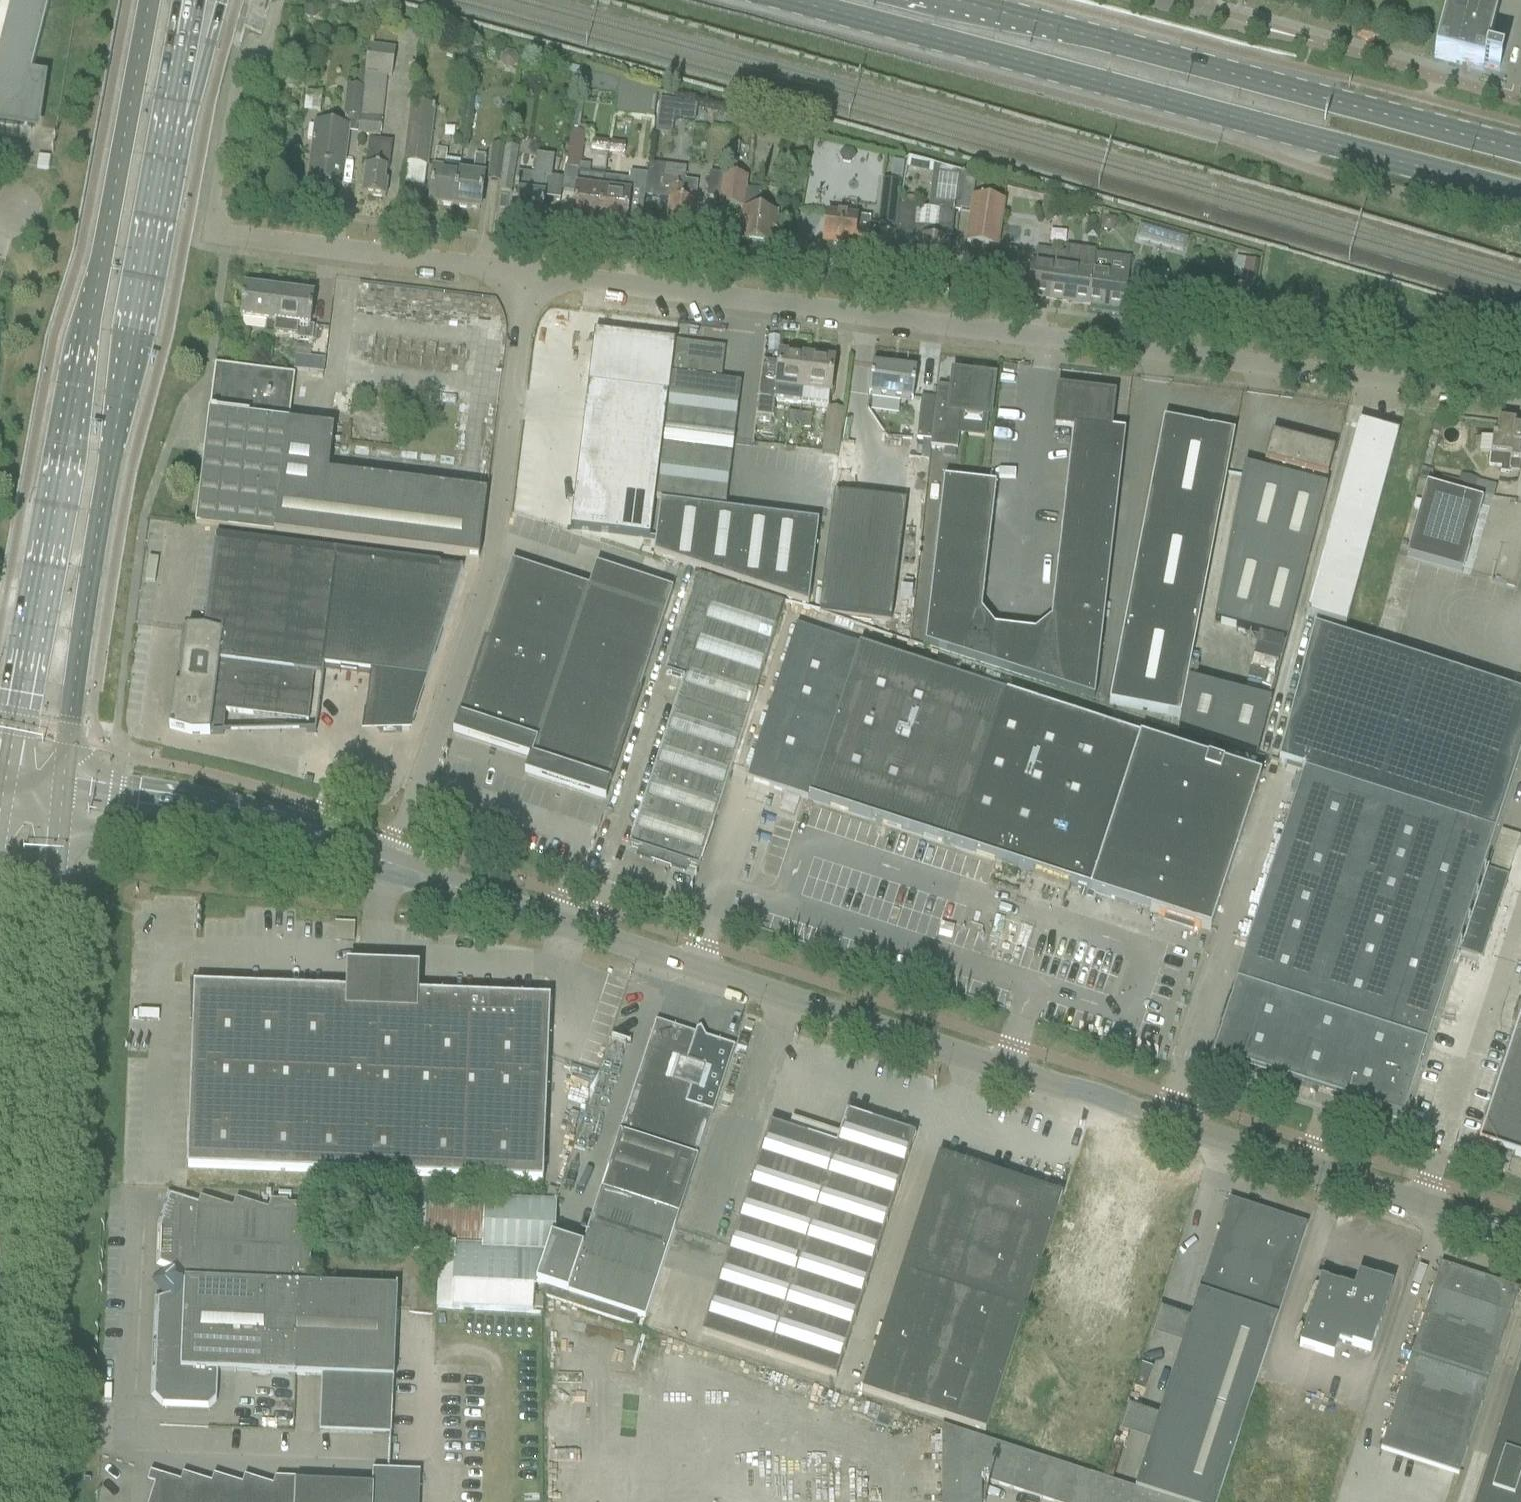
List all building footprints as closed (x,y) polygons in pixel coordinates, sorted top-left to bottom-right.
[(50,0),(0,0),(0,124),(34,129),(40,83),(29,82),(50,0)] [(1502,0),(1449,0),(1433,60),(1483,73),(1484,69),(1499,73),(1501,64),(1486,60),(1502,0)] [(308,4),(304,9),(304,15),(307,20),(313,21),(319,19),(321,13),(320,7),(315,4),(308,4)] [(367,48),(364,77),(384,79),(389,80),(393,51),(367,48)] [(579,70),(577,93),(614,98),(616,80),(579,70)] [(655,90),(616,80),(614,98),(612,117),(652,122),(655,90)] [(342,119),(358,121),(362,89),(346,87),(342,119)] [(321,96),(305,94),(303,114),(319,115),(321,96)] [(657,100),(655,119),(674,121),(693,124),(695,105),(657,100)] [(426,169),(434,109),(409,106),(401,166),(426,169)] [(358,121),(356,138),(377,140),(379,123),(358,121)] [(316,125),(315,128),(309,127),(307,140),(313,141),(313,144),(309,181),(316,182),(316,186),(333,188),(333,184),(340,185),(346,129),(316,125)] [(564,170),(579,172),(583,136),(570,134),(564,170)] [(369,140),(362,196),(385,199),(387,182),(384,182),(386,170),(389,171),(392,143),(369,140)] [(605,156),(607,144),(590,142),(589,155),(605,156)] [(623,146),(607,144),(605,156),(622,158),(623,146)] [(503,149),(489,148),(485,183),(498,185),(503,149)] [(498,185),(497,193),(511,195),(516,151),(503,149),(498,185)] [(436,152),(429,205),(454,208),(458,175),(444,173),(446,153),(436,152)] [(454,208),(479,211),(486,158),(475,157),(473,177),(458,175),(454,208)] [(544,199),(561,201),(563,181),(549,180),(551,159),(537,157),(534,178),(517,176),(512,215),(514,215),(514,219),(526,221),(527,217),(541,219),(544,199)] [(916,204),(898,202),(892,255),(918,258),(916,273),(919,274),(921,277),(927,277),(930,275),(942,276),(944,256),(949,256),(954,214),(957,214),(957,213),(959,213),(964,176),(965,174),(932,165),(926,209),(916,208),(916,204)] [(646,177),(643,197),(644,197),(669,200),(665,234),(690,237),(691,228),(695,228),(697,214),(693,213),(697,184),(684,183),(686,170),(647,166),(645,177),(646,177)] [(598,226),(604,179),(579,175),(573,223),(598,226)] [(641,223),(644,197),(643,197),(646,177),(645,177),(628,175),(627,182),(604,179),(598,226),(624,229),(625,221),(641,223)] [(975,178),(964,176),(959,213),(971,215),(966,245),(996,250),(1003,203),(972,198),(975,178)] [(776,214),(758,212),(761,194),(745,192),(746,181),(724,178),(720,208),(743,210),(741,226),(744,227),(742,244),(754,245),(756,248),(764,248),(766,247),(769,247),(772,230),(775,231),(776,214)] [(875,228),(894,230),(899,185),(881,182),(875,228)] [(865,259),(869,221),(826,215),(823,246),(852,249),(851,257),(865,259)] [(1139,228),(1137,238),(1183,250),(1186,241),(1139,228)] [(1036,249),(1029,298),(1088,306),(1093,271),(1095,252),(1067,248),(1067,253),(1036,249)] [(1237,259),(1233,280),(1246,282),(1245,292),(1247,292),(1240,329),(1247,330),(1259,263),(1237,259)] [(1126,277),(1093,271),(1088,306),(1121,311),(1122,305),(1125,303),(1128,285),(1125,282),(1126,277)] [(273,338),(279,294),(259,291),(259,288),(248,286),(248,290),(244,290),(244,289),(243,289),(241,303),(240,302),(239,307),(241,307),(239,321),(240,321),(240,320),(264,323),(263,336),(273,338)] [(309,327),(310,317),(311,317),(312,312),(311,312),(312,299),(307,298),(308,294),(297,293),(296,296),(279,294),(273,338),(312,342),(314,328),(309,327)] [(594,334),(590,364),(671,374),(675,344),(594,334)] [(561,342),(559,387),(574,388),(576,343),(561,342)] [(672,376),(671,376),(669,395),(657,499),(705,506),(725,508),(740,385),(721,382),(724,350),(676,343),(672,375),(672,376)] [(775,403),(800,406),(805,360),(780,356),(776,384),(759,382),(755,416),(773,418),(775,403)] [(800,406),(827,409),(833,363),(830,363),(829,360),(826,359),(823,358),(821,359),(818,361),(805,360),(800,406)] [(590,364),(588,386),(667,395),(669,395),(671,374),(590,364)] [(478,560),(486,494),(283,469),(295,376),(215,367),(195,525),(478,560)] [(869,395),(888,398),(912,400),(913,393),(916,373),(872,368),(869,395)] [(953,389),(936,387),(935,400),(931,441),(930,448),(957,451),(961,415),(988,418),(992,382),(954,378),(953,389)] [(588,386),(570,530),(649,540),(667,395),(588,386)] [(1058,401),(1055,426),(1072,428),(1072,427),(1107,432),(1107,431),(1111,399),(1066,394),(1066,398),(1062,401),(1058,401)] [(919,418),(917,440),(931,441),(935,400),(921,398),(919,418)] [(829,412),(824,456),(837,458),(842,413),(829,412)] [(797,429),(799,416),(788,414),(786,428),(797,429)] [(811,418),(799,416),(797,429),(810,431),(811,418)] [(1163,422),(1109,705),(1180,719),(1234,436),(1163,422)] [(1514,431),(1514,425),(1497,423),(1495,439),(1492,438),(1488,468),(1499,469),(1498,474),(1518,476),(1520,453),(1520,432),(1514,431)] [(1358,425),(1306,618),(1346,629),(1398,436),(1358,425)] [(1072,428),(1068,461),(1121,467),(1125,433),(1107,431),(1107,432),(1072,427),(1072,428)] [(1243,468),(1214,623),(1286,642),(1326,489),(1323,488),(1325,479),(1327,479),(1334,452),(1271,436),(1264,463),(1268,464),(1265,473),(1243,468)] [(1068,461),(1065,495),(1117,501),(1121,467),(1068,461)] [(1440,480),(1438,485),(1458,491),(1473,495),(1476,484),(1461,479),(1459,486),(1440,480)] [(942,482),(939,515),(996,521),(1000,488),(942,482)] [(1482,503),(1426,487),(1406,559),(1462,574),(1482,503)] [(1065,495),(1061,529),(1113,535),(1117,501),(1065,495)] [(891,622),(906,505),(834,496),(833,503),(819,613),(891,622)] [(654,555),(808,607),(819,523),(660,504),(654,555)] [(939,515),(935,549),(992,555),(996,521),(939,515)] [(1061,529),(1057,563),(1109,569),(1113,535),(1061,529)] [(935,549),(931,582),(988,589),(992,555),(935,549)] [(532,760),(527,775),(604,800),(673,591),(597,566),(595,566),(588,588),(511,563),(455,735),(532,760)] [(1057,563),(1053,597),(1105,603),(1109,569),(1057,563)] [(704,851),(784,603),(734,587),(697,575),(665,674),(684,680),(629,847),(698,870),(704,851)] [(931,582),(927,617),(982,623),(985,621),(988,589),(931,582)] [(1053,597),(1049,626),(1053,631),(1101,637),(1105,603),(1053,597)] [(927,617),(924,645),(973,661),(975,645),(993,631),(985,621),(982,623),(927,617)] [(1049,626),(1040,635),(1049,646),(1044,684),(1075,694),(1094,700),(1101,637),(1053,631),(1049,626)] [(746,781),(859,818),(1010,867),(1097,895),(1147,743),(1005,697),(1006,695),(796,627),(746,781)] [(1457,951),(1479,958),(1503,882),(1482,875),(1520,753),(1520,697),(1313,629),(1278,764),(1304,772),(1235,985),(1236,985),(1212,1058),(1330,1097),(1402,1120),(1457,951)] [(975,645),(973,661),(1008,672),(1013,632),(993,631),(975,645)] [(1013,632),(1008,672),(1044,684),(1049,646),(1040,635),(1013,632)] [(278,727),(278,729),(302,730),(302,720),(273,719),(273,727),(278,727)] [(1210,932),(1260,778),(1147,743),(1097,895),(1184,924),(1210,932)] [(354,928),(334,927),(333,947),(353,948),(354,928)] [(426,932),(420,932),(419,932),(418,939),(419,940),(425,941),(426,940),(427,933),(426,932)] [(194,987),(186,1169),(543,1183),(550,1001),(408,995),(408,986),(356,984),(355,994),(194,987)] [(1518,1019),(1478,1144),(1520,1158),(1520,1020),(1518,1019)] [(656,1023),(650,1042),(582,1249),(553,1239),(551,1239),(536,1285),(645,1321),(734,1048),(705,1039),(700,1029),(696,1031),(695,1035),(656,1023)] [(769,1125),(701,1336),(836,1379),(915,1137),(846,1114),(835,1147),(769,1125)] [(938,1157),(932,1176),(858,1392),(982,1434),(1055,1216),(1062,1197),(938,1157)] [(439,1245),(436,1311),(532,1315),(533,1297),(536,1297),(536,1285),(551,1239),(553,1239),(555,1205),(402,1198),(399,1243),(439,1245)] [(309,1286),(311,1207),(286,1206),(286,1207),(277,1207),(275,1214),(258,1208),(258,1209),(242,1204),(240,1212),(224,1207),(223,1208),(208,1203),(206,1211),(188,1205),(187,1206),(172,1201),(163,1232),(171,1235),(161,1265),(165,1266),(163,1301),(160,1302),(156,1396),(163,1405),(207,1407),(215,1399),(217,1372),(295,1375),(299,1285),(309,1286)] [(1300,1245),(1307,1226),(1229,1201),(1136,1490),(1171,1501),(1216,1501),(1300,1245)] [(1518,1291),(1440,1266),(1430,1297),(1381,1450),(1457,1475),(1518,1291)] [(1339,1342),(1370,1353),(1391,1287),(1357,1276),(1352,1292),(1320,1282),(1300,1347),(1333,1358),(1339,1342)] [(396,1289),(309,1286),(299,1285),(295,1375),(322,1376),(319,1432),(372,1434),(372,1435),(390,1436),(392,1379),(393,1379),(396,1289)] [(1476,1501),(1520,1501),(1520,1363),(1476,1501)] [(981,1481),(1044,1501),(1171,1501),(1136,1490),(941,1427),(941,1436),(941,1501),(980,1501),(981,1481)] [(420,1473),(372,1471),(371,1486),(294,1483),(294,1488),(282,1487),(281,1490),(251,1481),(249,1489),(220,1480),(218,1487),(190,1479),(188,1485),(172,1480),(172,1481),(158,1477),(150,1501),(418,1501),(420,1473)]
